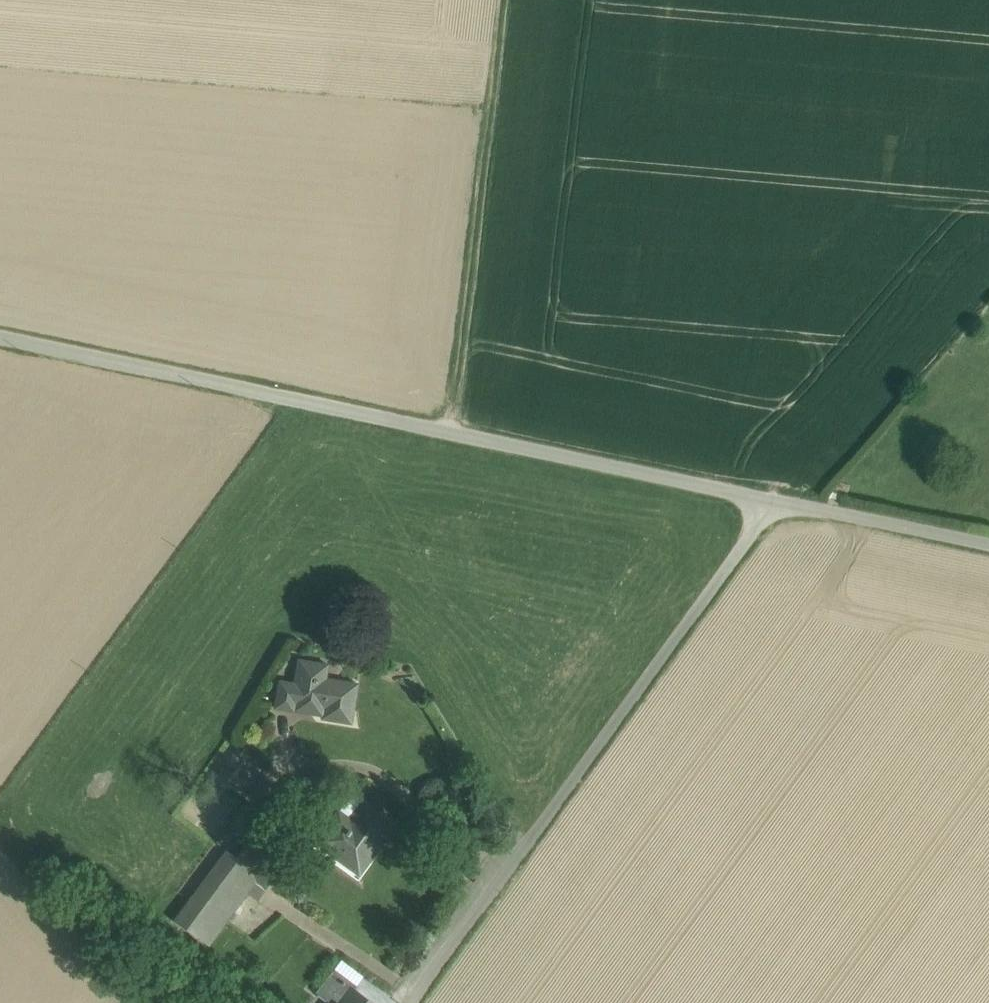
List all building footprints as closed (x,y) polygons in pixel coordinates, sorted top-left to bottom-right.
[(327,664),(298,659),(294,683),(279,680),(274,707),(292,710),(294,703),(351,712),(352,712),(357,683),(325,678),(325,677),(327,664)] [(294,703),(292,710),(322,715),(321,718),(350,723),(351,712),(294,703)] [(351,809),(345,816),(338,811),(319,836),(339,850),(337,856),(336,857),(353,869),(367,849),(372,852),(394,822),(363,800),(355,812),(351,809)] [(286,861),(252,837),(236,858),(232,864),(256,881),(266,888),(286,861)] [(226,850),(174,920),(208,946),(256,881),(232,864),(236,858),(226,850)] [(315,992),(330,1002),(341,1002),(351,989),(353,990),(356,985),(334,969),(315,992)] [(353,990),(351,989),(341,1002),(370,1002),(353,990)]
